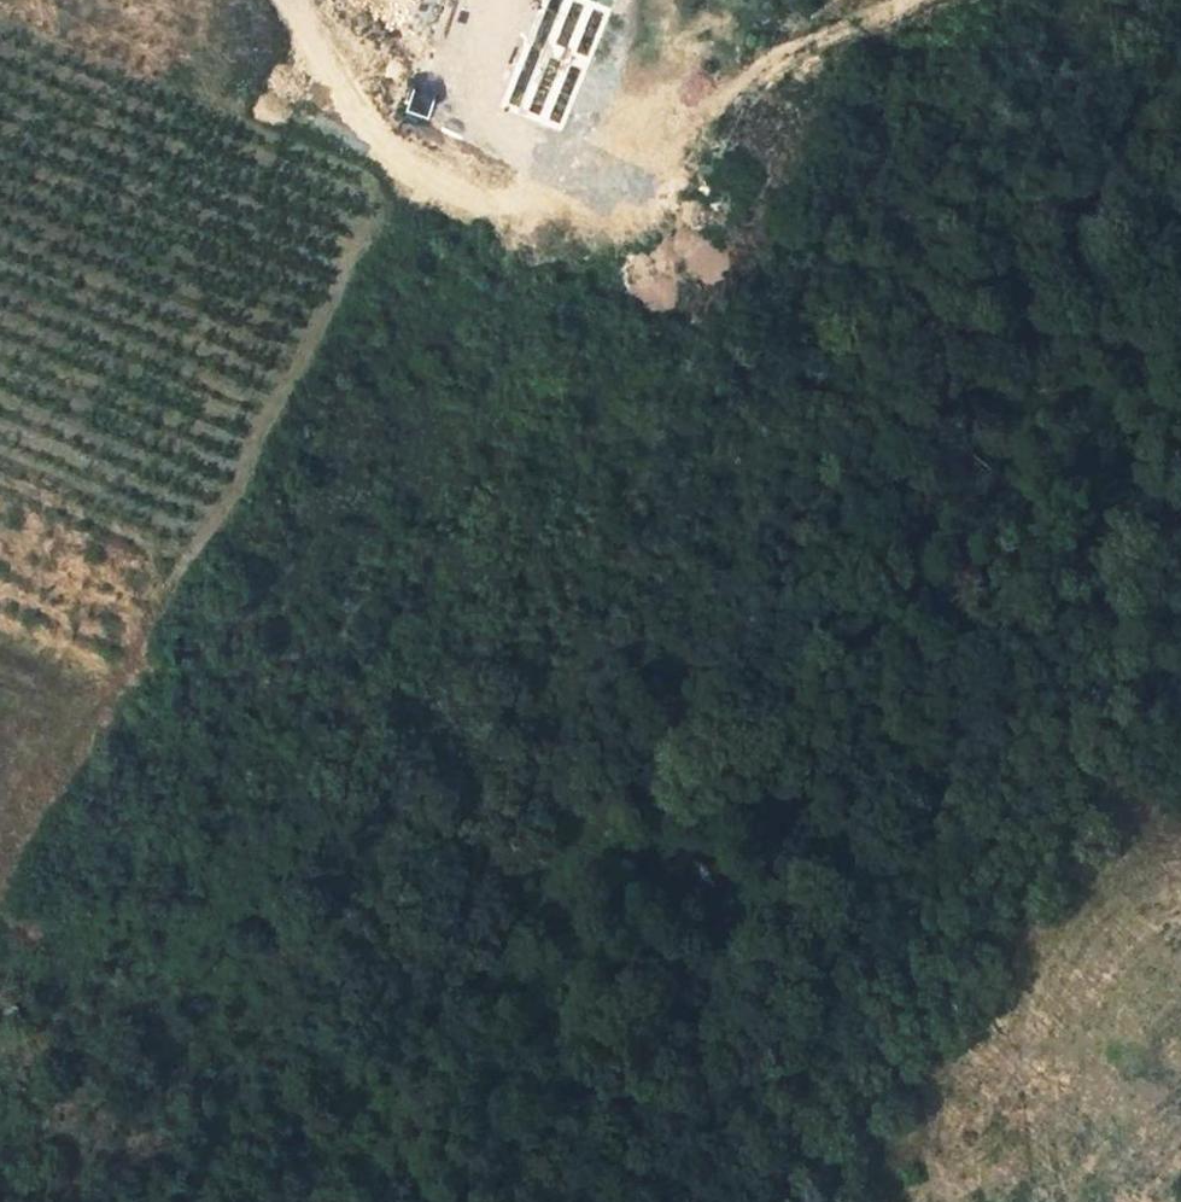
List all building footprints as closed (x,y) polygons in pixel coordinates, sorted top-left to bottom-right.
[(223,585),(220,584),(209,578),(200,594),(214,602),(223,585)]
